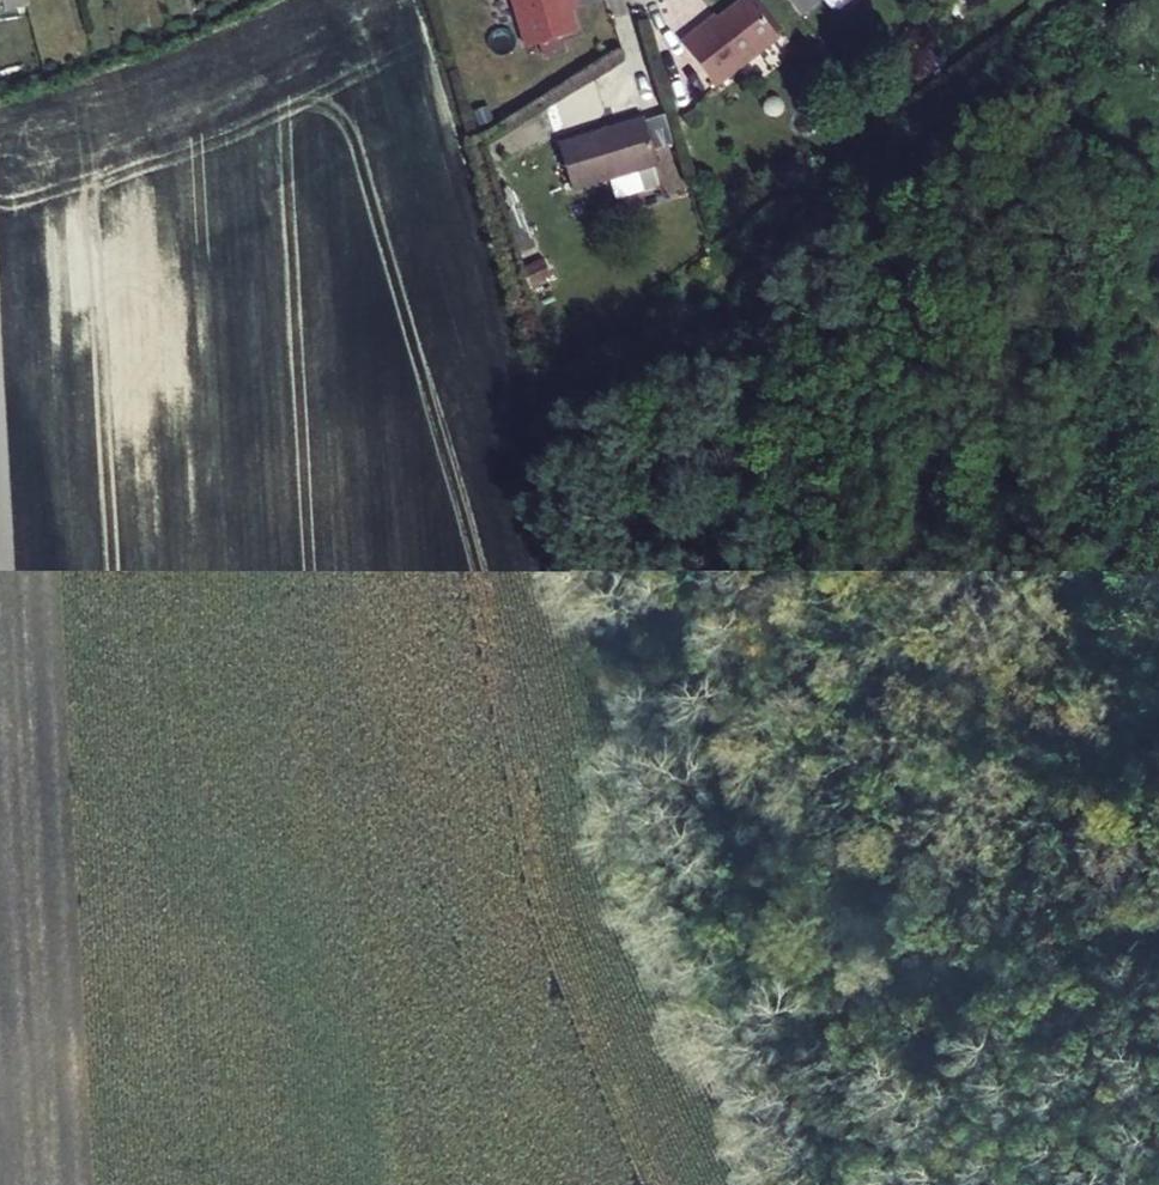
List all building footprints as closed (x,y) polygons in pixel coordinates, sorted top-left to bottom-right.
[(525,50),(575,35),(567,4),(573,2),(573,0),(510,0),(525,50)] [(798,15),(817,0),(787,0),(798,15)] [(833,14),(850,0),(823,0),(833,14)] [(715,91),(779,43),(746,1),(698,38),(694,34),(680,45),(715,91)] [(643,125),(558,151),(571,195),(656,169),(643,125)]
